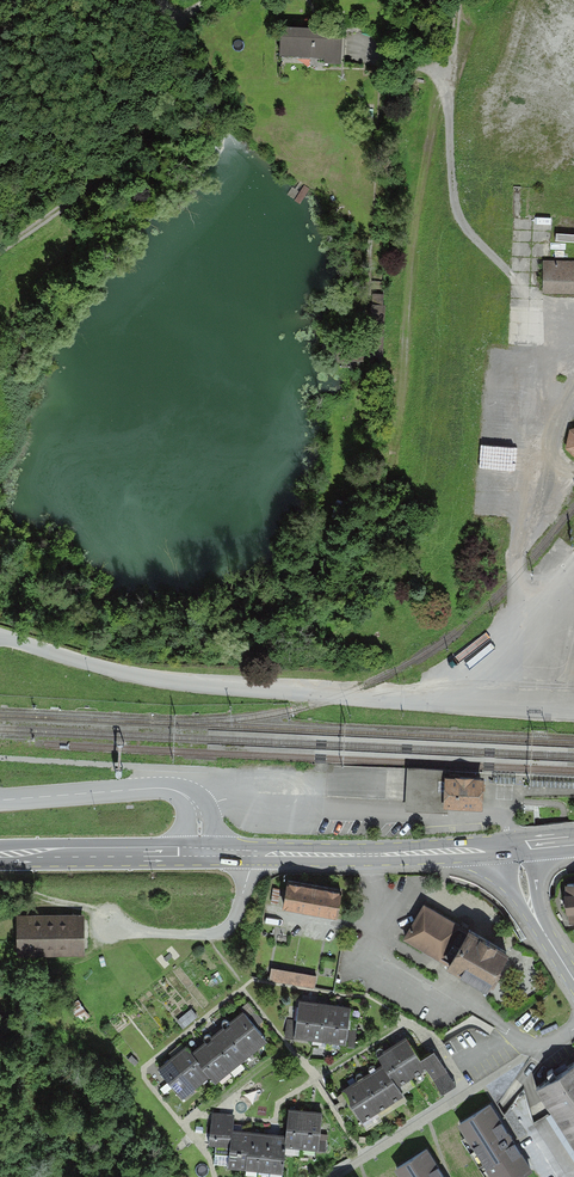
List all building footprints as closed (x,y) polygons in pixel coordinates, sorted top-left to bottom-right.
[(348,37),(282,37),(282,66),(348,66),(348,37)] [(573,298),(573,259),(541,261),(542,299),(573,298)] [(573,453),(573,427),(569,425),(561,449),(573,453)] [(481,779),(409,776),(408,803),(480,806),(481,779)] [(338,890),(284,880),(279,908),(333,917),(338,890)] [(562,882),(566,922),(573,921),(573,881),(562,882)] [(504,952),(422,903),(400,940),(482,989),(504,952)] [(81,915),(14,915),(14,955),(81,955),(81,915)] [(314,974),(270,967),(268,981),(312,987),(314,974)] [(348,1006),(297,1002),(294,1039),(345,1043),(348,1006)] [(184,1044),(155,1067),(179,1097),(208,1075),(215,1083),(267,1042),(242,1010),(190,1051),(184,1044)] [(379,1063),(339,1088),(360,1121),(401,1095),(396,1087),(425,1068),(441,1093),(455,1084),(432,1048),(418,1057),(406,1038),(376,1058),(379,1063)] [(519,1094),(529,1109),(542,1100),(573,1151),(573,1060),(519,1094)] [(454,1122),(488,1176),(521,1176),(530,1171),(487,1102),(454,1122)] [(232,1112),(211,1110),(208,1142),(228,1143),(226,1168),(281,1173),(283,1149),(319,1152),(322,1111),(284,1108),(282,1134),(230,1129),(232,1112)] [(391,1168),(397,1176),(442,1176),(424,1148),(391,1168)]
